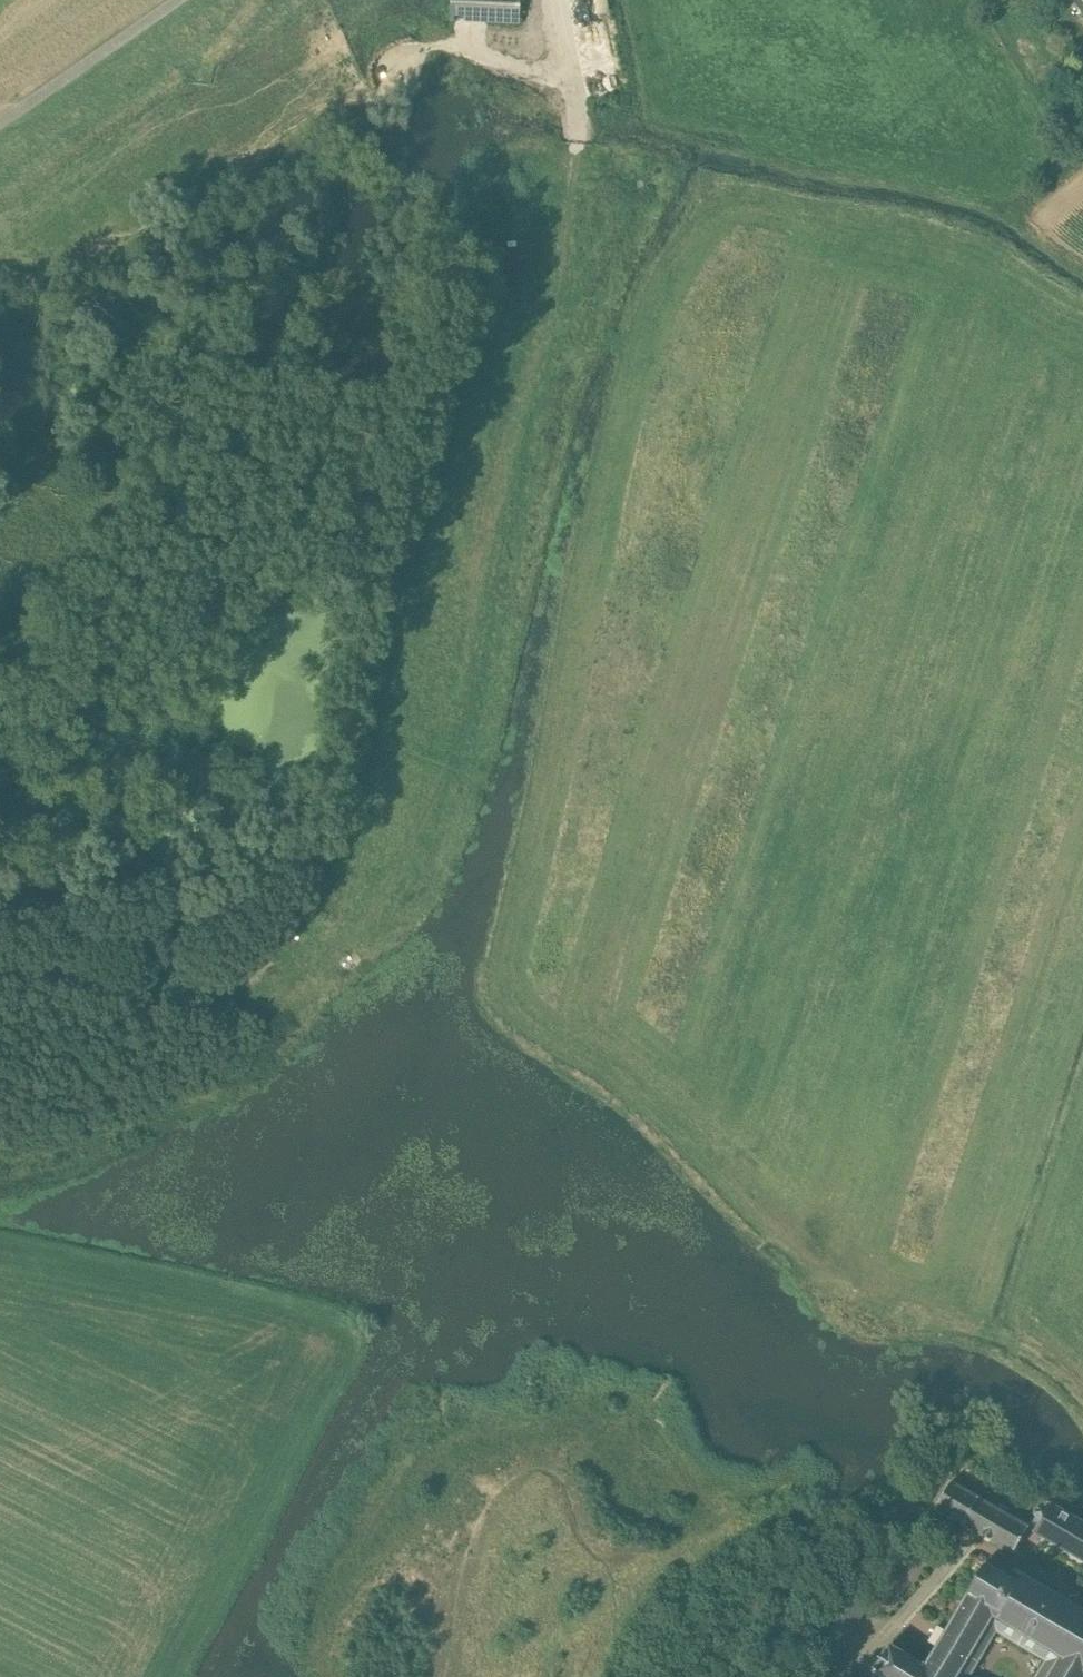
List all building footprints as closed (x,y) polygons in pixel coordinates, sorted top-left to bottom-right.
[(522,0),(452,0),(451,20),(521,23),(522,0)] [(1015,1552),(1030,1526),(953,1480),(938,1506),(1015,1552)] [(1054,1501),(1037,1531),(1082,1558),(1082,1517),(1054,1501)] [(1016,1568),(1013,1571),(990,1557),(946,1630),(938,1625),(929,1641),(937,1646),(925,1665),(890,1644),(873,1672),(881,1676),(969,1676),(996,1631),(1045,1661),(1036,1676),(1082,1676),(1082,1609),(1016,1568)]
